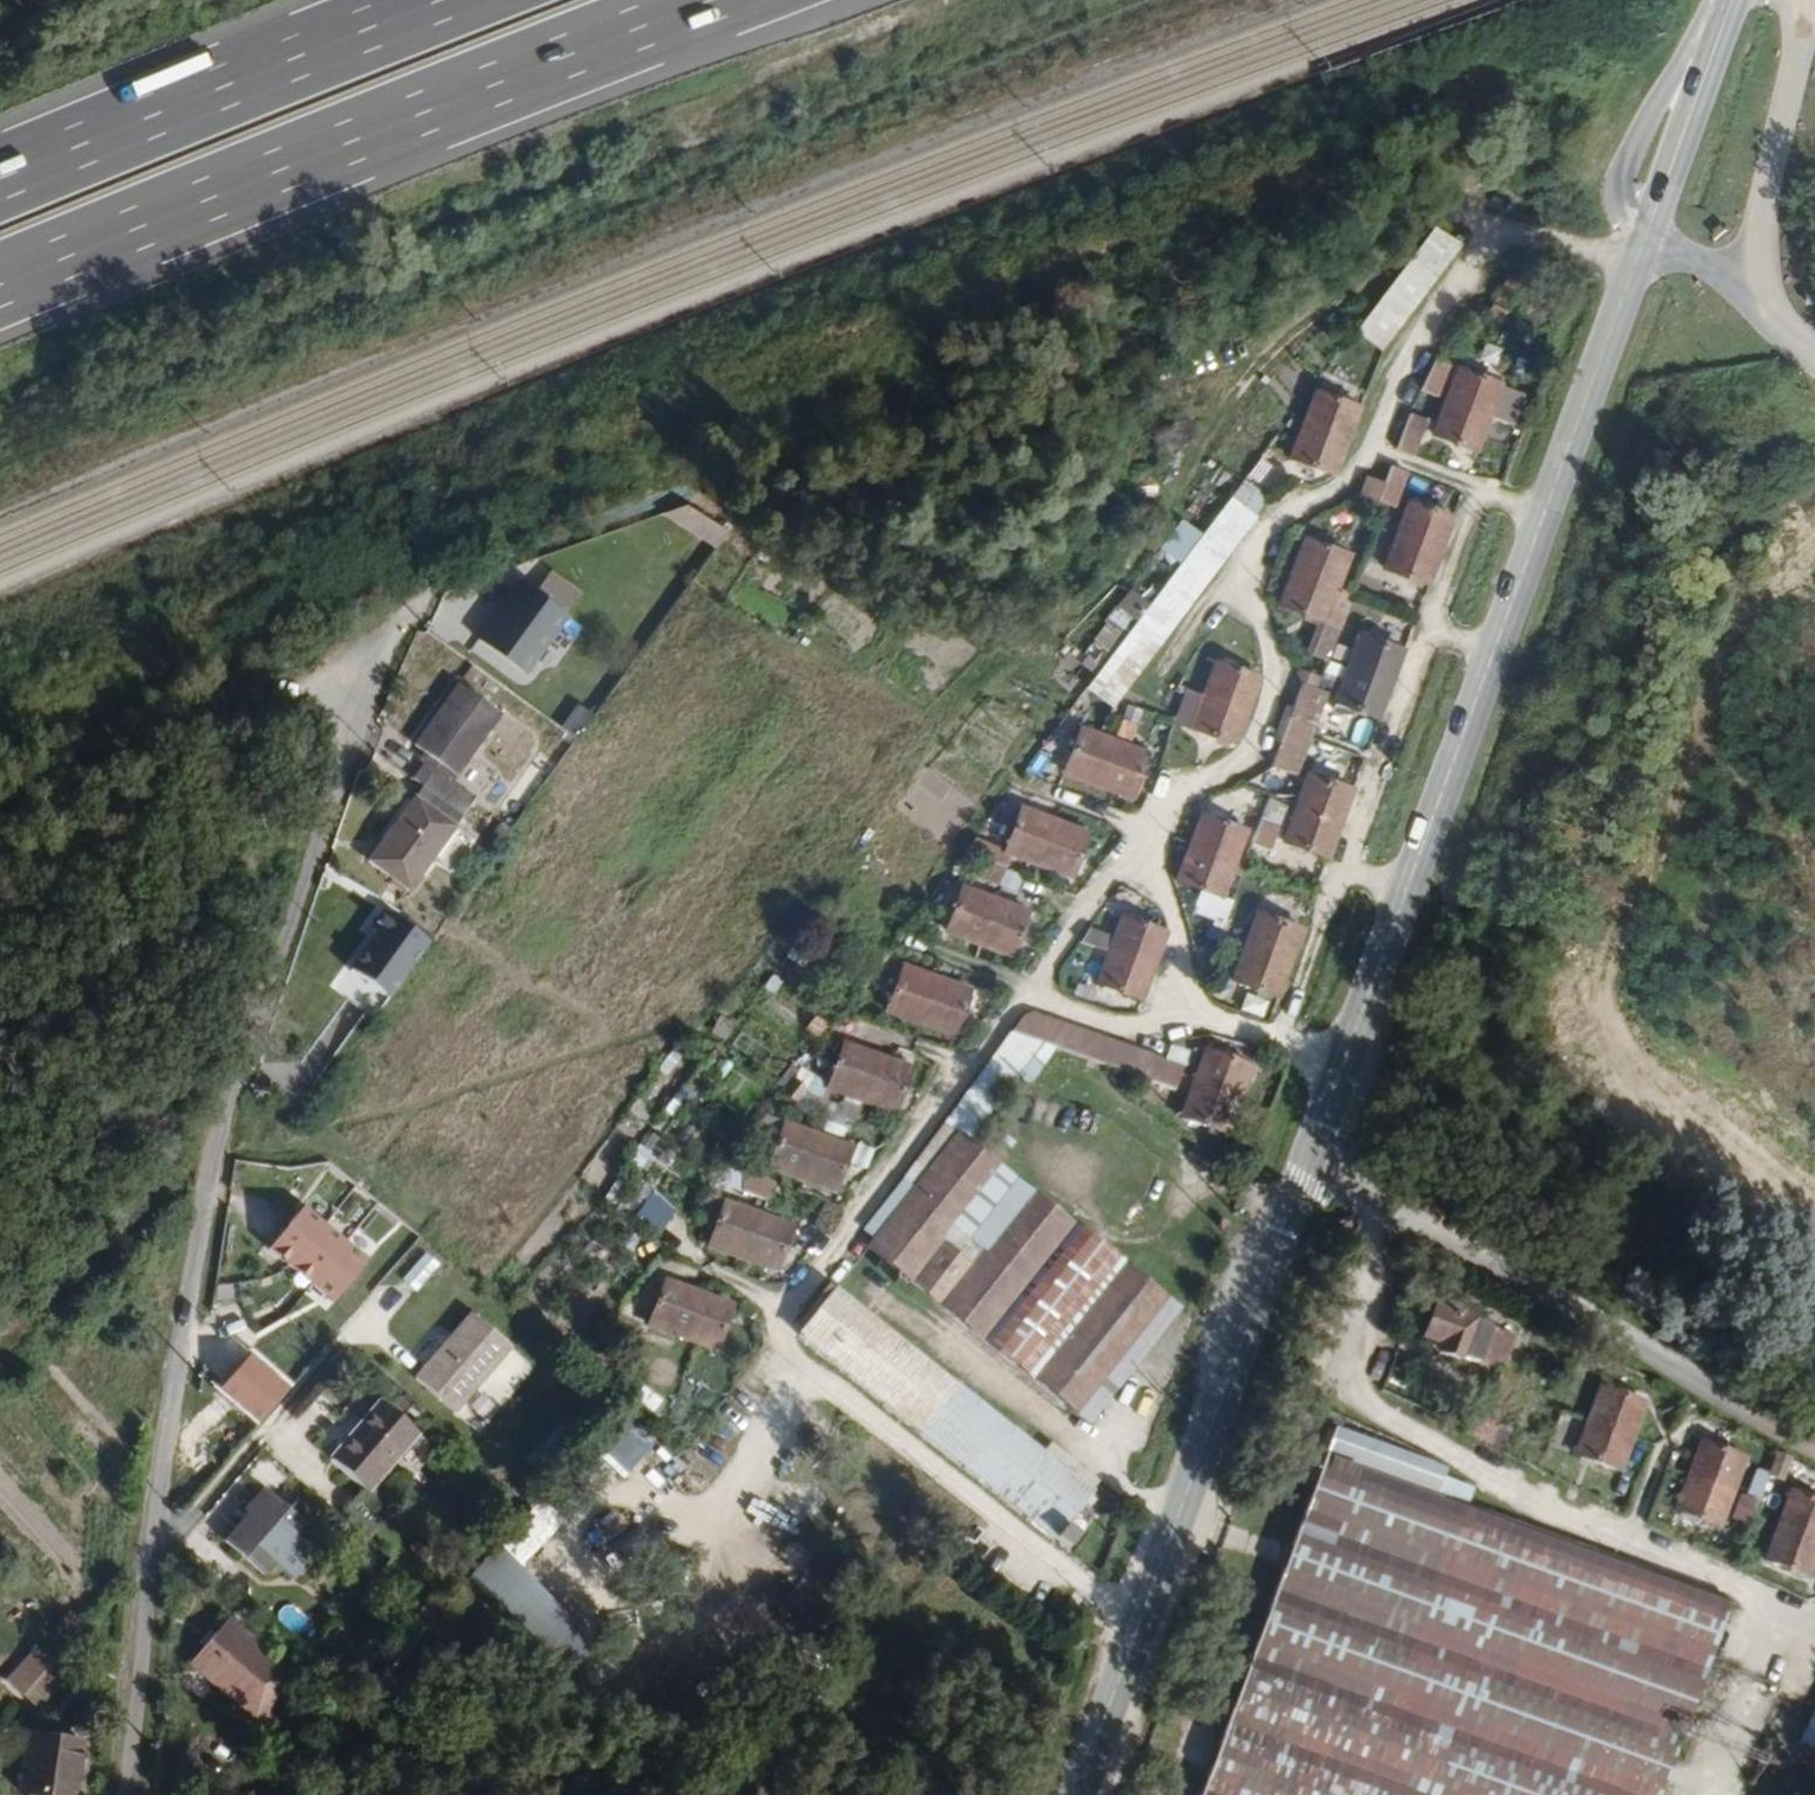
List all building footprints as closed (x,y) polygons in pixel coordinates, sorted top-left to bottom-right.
[(1381,349),(1460,245),(1435,228),(1356,332),(1381,349)] [(1449,367),(1435,361),(1421,390),(1437,398),(1443,382),(1449,368),(1449,367)] [(1443,382),(1451,384),(1456,370),(1449,368),(1443,382)] [(1476,451),(1501,385),(1456,369),(1456,370),(1451,384),(1432,435),(1476,451)] [(1339,477),(1360,406),(1314,392),(1293,463),(1339,477)] [(1427,421),(1410,415),(1396,450),(1414,456),(1427,421)] [(1407,473),(1390,467),(1384,484),(1366,477),(1359,496),(1394,508),(1407,473)] [(1116,706),(1273,496),(1246,475),(1088,686),(1116,706)] [(1424,582),(1447,508),(1405,496),(1383,569),(1424,582)] [(1337,589),(1349,556),(1304,539),(1279,605),(1340,628),(1353,595),(1337,589)] [(530,667),(573,607),(521,571),(479,631),(530,667)] [(1378,718),(1403,652),(1359,635),(1334,702),(1378,718)] [(1236,741),(1256,671),(1210,657),(1189,728),(1236,741)] [(449,778),(493,715),(448,683),(404,746),(430,765),(418,783),(461,813),(473,795),(449,778)] [(1295,776),(1325,693),(1302,684),(1293,709),(1287,706),(1274,741),(1281,744),(1272,767),(1295,776)] [(1131,796),(1147,750),(1080,727),(1064,773),(1131,796)] [(1328,857),(1352,791),(1307,775),(1283,841),(1328,857)] [(1216,798),(1209,817),(1224,823),(1231,804),(1216,798)] [(407,884),(447,828),(406,800),(366,856),(407,884)] [(1267,802),(1260,822),(1278,828),(1285,808),(1267,802)] [(1070,873),(1086,827),(1019,804),(1004,850),(1070,873)] [(1235,858),(1245,831),(1224,823),(1209,817),(1201,815),(1177,880),(1221,896),(1231,870),(1241,873),(1245,862),(1235,858)] [(1278,828),(1260,822),(1252,843),(1270,849),(1278,828)] [(1009,952),(1024,906),(957,883),(942,929),(1009,952)] [(350,973),(388,1000),(432,939),(407,921),(402,928),(382,914),(370,931),(377,936),(350,973)] [(1277,999),(1299,932),(1252,915),(1229,983),(1277,999)] [(1142,1005),(1166,932),(1121,917),(1095,990),(1142,1005)] [(948,1032),(964,987),(897,963),(881,1009),(948,1032)] [(1181,1312),(971,1154),(1052,1053),(1173,1092),(1180,1066),(1024,1020),(914,1177),(927,1188),(870,1260),(1090,1432),(1181,1312)] [(888,1111),(903,1065),(836,1043),(821,1089),(888,1111)] [(1223,1138),(1247,1066),(1198,1050),(1174,1122),(1223,1138)] [(829,1186),(845,1141),(778,1117),(762,1163),(829,1186)] [(768,1268),(784,1222),(717,1199),(701,1245),(768,1268)] [(364,1260),(299,1207),(265,1249),(329,1302),(364,1260)] [(706,1346),(722,1300),(655,1278),(639,1324),(706,1346)] [(1440,1352),(1453,1305),(1410,1293),(1403,1319),(1420,1324),(1430,1327),(1424,1348),(1440,1352)] [(1091,1499),(833,1295),(795,1343),(1000,1504),(1054,1547),(1091,1499)] [(445,1421),(504,1354),(463,1318),(448,1335),(452,1339),(442,1351),(438,1347),(404,1385),(445,1421)] [(1424,1348),(1430,1327),(1420,1324),(1414,1345),(1424,1348)] [(292,1387),(254,1354),(226,1386),(264,1419),(292,1387)] [(1618,1474),(1648,1406),(1600,1384),(1570,1453),(1618,1474)] [(358,1501),(410,1443),(351,1390),(299,1449),(358,1501)] [(1470,1435),(1492,1442),(1501,1413),(1479,1406),(1470,1435)] [(624,1477),(657,1443),(638,1425),(605,1460),(624,1477)] [(1738,1594),(1726,1590),(1597,1544),(1310,1441),(1185,1794),(1669,1794),(1733,1609),(1738,1594)] [(1719,1532),(1743,1462),(1697,1444),(1680,1490),(1671,1514),(1719,1532)] [(1749,1523),(1757,1499),(1738,1493),(1730,1517),(1749,1523)] [(1814,1559),(1814,1507),(1786,1494),(1756,1564),(1804,1584),(1814,1559)] [(257,1581),(300,1530),(260,1495),(216,1545),(257,1581)] [(532,1510),(525,1527),(548,1536),(555,1519),(532,1510)] [(1093,1541),(1078,1530),(1061,1552),(1075,1563),(1093,1541)] [(273,1675),(211,1620),(173,1664),(235,1719),(273,1675)] [(68,1673),(34,1646),(6,1681),(40,1707),(68,1673)] [(242,1725),(281,1682),(273,1675),(235,1719),(242,1725)] [(1788,1740),(1814,1755),(1814,1692),(1788,1740)] [(76,1739),(24,1731),(15,1789),(54,1794),(67,1794),(76,1739)]
